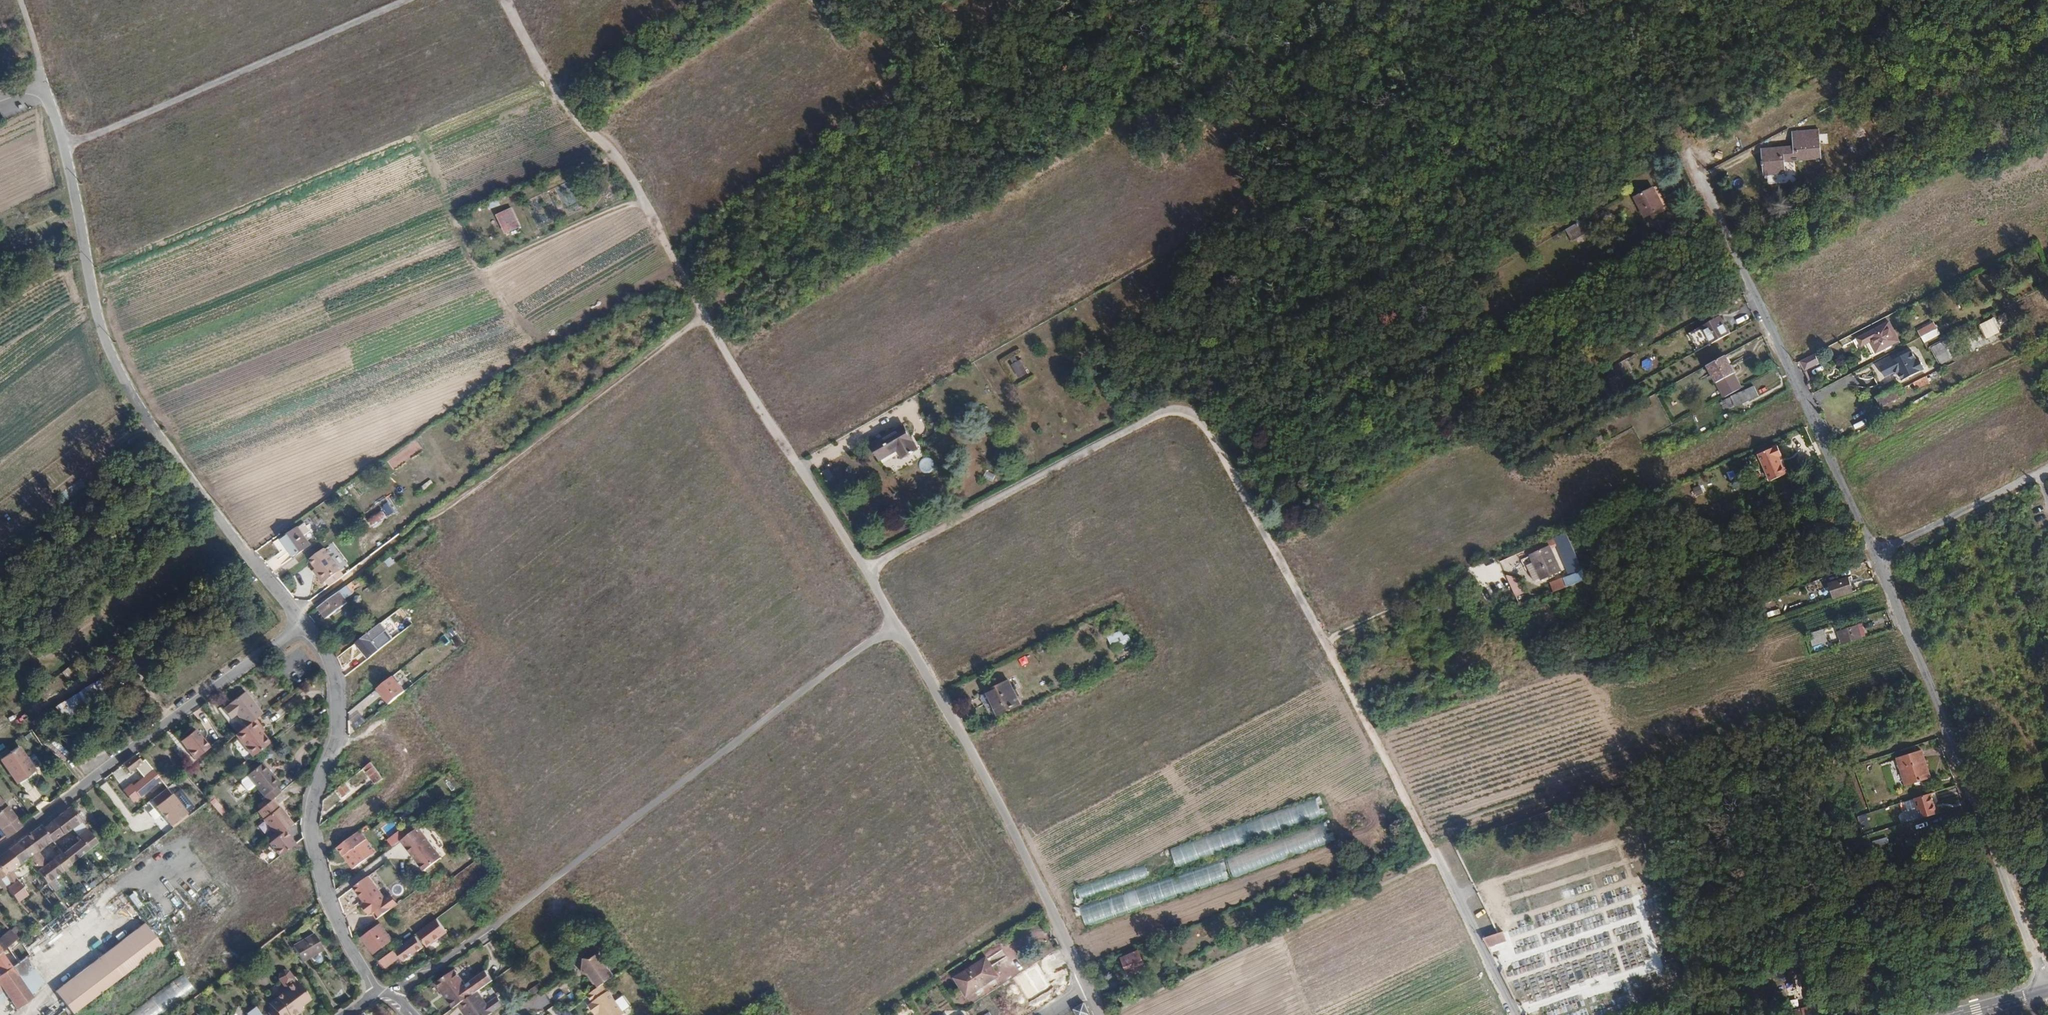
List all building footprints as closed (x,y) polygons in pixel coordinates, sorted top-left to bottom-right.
[(1786,151),(1754,156),(1758,181),(1780,178),(1778,167),(1801,163),(1798,145),(1785,147),(1786,151)] [(1652,188),(1635,198),(1645,217),(1663,208),(1652,188)] [(519,226),(512,210),(500,214),(508,231),(519,226)] [(1590,222),(1568,233),(1573,241),(1594,229),(1590,222)] [(1708,335),(1712,343),(1730,333),(1720,316),(1703,326),(1708,335)] [(1994,317),(1980,324),(1986,338),(2000,332),(1994,317)] [(1934,321),(1918,330),(1925,343),(1941,334),(1934,321)] [(1888,322),(1867,333),(1871,340),(1877,352),(1898,341),(1888,322)] [(1695,343),(1708,335),(1703,326),(1690,334),(1695,343)] [(1861,346),(1871,340),(1867,333),(1857,339),(1861,346)] [(1699,350),(1712,343),(1708,335),(1695,343),(1699,350)] [(1940,365),(1954,358),(1945,339),(1931,346),(1940,365)] [(1728,353),(1710,363),(1720,380),(1737,371),(1737,370),(1728,353)] [(1893,376),(1894,378),(1896,382),(1919,371),(1914,361),(1910,363),(1905,353),(1873,370),(1878,380),(1887,375),(1893,376)] [(1800,361),(1805,370),(1819,363),(1814,354),(1800,361)] [(1648,370),(1654,364),(1646,357),(1641,364),(1648,370)] [(1012,365),(1019,379),(1028,374),(1021,361),(1012,365)] [(1737,371),(1720,380),(1728,395),(1745,387),(1737,371)] [(1931,386),(1927,376),(1914,382),(1919,392),(1931,386)] [(1900,389),(1897,385),(1875,396),(1880,405),(1902,394),(1900,389)] [(1754,387),(1731,397),(1736,405),(1758,395),(1754,387)] [(1736,405),(1731,397),(1726,400),(1730,408),(1736,405)] [(897,452),(901,459),(919,448),(904,422),(868,443),(879,462),(897,452)] [(1753,456),(1766,483),(1781,476),(1777,467),(1766,472),(1759,455),(1772,449),(1772,448),(1766,450),(1758,453),(1753,456)] [(1776,456),(1772,449),(1759,455),(1766,472),(1777,467),(1772,458),(1776,456)] [(986,470),(983,477),(993,482),(996,475),(986,470)] [(1702,485),(1694,488),(1696,495),(1705,492),(1702,485)] [(381,506),(388,516),(395,511),(388,501),(381,506)] [(381,508),(367,519),(373,527),(387,516),(381,508)] [(304,524),(298,528),(304,536),(310,533),(304,524)] [(298,528),(282,540),(290,551),(294,556),(310,545),(304,536),(298,528)] [(1554,592),(1585,580),(1567,532),(1552,537),(1566,576),(1550,582),(1554,592)] [(290,551),(282,540),(280,538),(274,542),(283,556),(290,551)] [(1551,545),(1532,554),(1542,577),(1562,569),(1551,545)] [(324,550),(309,560),(326,582),(340,571),(324,550)] [(1514,596),(1522,594),(1517,573),(1508,575),(1514,596)] [(1850,579),(1831,585),(1835,598),(1854,592),(1850,579)] [(335,595),(315,610),(323,621),(346,603),(344,601),(353,594),(347,586),(338,593),(335,595)] [(1923,607),(1916,609),(1919,617),(1929,614),(1928,610),(1924,611),(1923,607)] [(380,623),(357,642),(369,658),(379,650),(378,649),(382,646),(376,639),(386,631),(380,623)] [(1861,624),(1856,626),(1860,638),(1865,637),(1861,624)] [(1843,646),(1861,640),(1860,638),(1856,626),(1839,632),(1843,646)] [(1128,632),(1124,634),(1121,629),(1106,637),(1112,647),(1131,638),(1128,632)] [(1814,647),(1826,643),(1821,631),(1809,634),(1814,647)] [(1522,670),(1536,666),(1533,655),(1532,656),(1518,660),(1522,670)] [(1520,681),(1525,679),(1522,670),(1518,660),(1513,661),(1517,672),(1520,681)] [(1513,661),(1508,663),(1512,674),(1517,672),(1513,661)] [(393,674),(376,688),(388,704),(406,690),(393,674)] [(1512,674),(1494,679),(1498,688),(1515,682),(1512,674)] [(1008,681),(986,692),(993,706),(997,714),(1020,703),(1008,681)] [(54,703),(62,718),(100,699),(93,683),(54,703)] [(993,706),(986,692),(978,696),(986,710),(993,706)] [(236,715),(246,727),(256,720),(262,715),(246,694),(230,706),(231,707),(225,712),(231,720),(236,715)] [(246,727),(239,733),(246,743),(262,731),(259,727),(261,726),(256,720),(246,727)] [(196,731),(182,742),(189,750),(187,751),(195,761),(210,749),(196,731)] [(262,731),(246,743),(256,755),(271,743),(262,731)] [(189,750),(182,742),(180,743),(187,751),(189,750)] [(33,770),(17,746),(0,758),(16,781),(33,770)] [(1928,747),(1905,755),(1913,780),(1937,773),(1928,747)] [(141,764),(135,757),(135,756),(123,765),(123,766),(129,773),(141,764)] [(365,768),(376,784),(383,779),(384,778),(372,762),(365,768)] [(279,782),(262,763),(246,775),(268,802),(271,800),(281,792),(275,786),(279,782)] [(113,804),(119,801),(107,782),(102,785),(113,804)] [(345,783),(328,797),(335,806),(348,796),(352,792),(345,783)] [(1940,804),(1937,794),(1918,800),(1923,819),(1942,813),(1940,804)] [(171,796),(155,808),(170,827),(186,815),(171,796)] [(1317,798),(1171,847),(1178,866),(1324,817),(1317,798)] [(19,825),(0,799),(0,831),(4,837),(6,839),(21,828),(19,825)] [(268,802),(258,811),(264,819),(263,820),(277,837),(284,832),(292,825),(279,808),(278,809),(271,800),(268,802)] [(96,844),(69,808),(44,829),(53,842),(54,843),(70,831),(79,842),(62,854),(70,865),(96,844)] [(186,815),(170,827),(172,830),(187,817),(186,815)] [(1325,822),(1080,909),(1088,929),(1335,840),(1325,822)] [(415,830),(409,824),(400,831),(405,837),(415,830)] [(53,842),(44,829),(41,825),(17,844),(28,860),(53,842)] [(440,859),(416,829),(415,830),(405,837),(400,842),(399,842),(423,872),(440,859)] [(405,837),(400,831),(395,835),(399,840),(400,842),(405,837)] [(294,845),(284,832),(277,837),(269,844),(278,857),(294,845)] [(357,833),(335,850),(342,858),(345,856),(349,861),(346,864),(352,870),(361,863),(363,866),(368,862),(366,859),(374,854),(357,833)] [(399,840),(395,835),(388,840),(392,845),(399,840)] [(17,844),(0,856),(0,870),(10,886),(7,888),(17,903),(18,902),(27,896),(12,872),(28,860),(17,844)] [(37,872),(47,885),(71,866),(70,865),(62,854),(37,872)] [(1143,867),(1074,890),(1078,902),(1147,879),(1143,867)] [(7,888),(10,886),(0,870),(0,887),(3,891),(7,888)] [(368,876),(353,887),(365,903),(362,905),(369,914),(372,912),(378,919),(397,904),(391,896),(386,899),(368,876)] [(45,897),(49,905),(57,901),(53,893),(45,897)] [(136,909),(141,905),(132,893),(128,897),(136,909)] [(447,932),(438,920),(419,934),(428,947),(447,932)] [(97,986),(157,940),(145,924),(105,955),(109,961),(89,976),(97,986)] [(393,940),(381,924),(363,938),(375,954),(393,940)] [(1507,941),(1504,931),(1484,938),(1488,947),(1507,941)] [(1,953),(16,939),(9,932),(0,939),(0,954),(1,953)] [(317,934),(295,946),(303,961),(325,949),(317,934)] [(395,950),(381,961),(387,969),(401,958),(404,962),(424,946),(416,936),(396,951),(395,950)] [(162,946),(157,940),(97,986),(102,993),(162,946)] [(1889,949),(1880,952),(1886,968),(1894,966),(1889,949)] [(1002,972),(996,962),(1006,957),(1002,950),(989,958),(999,974),(1002,972)] [(1146,968),(1139,951),(1122,959),(1130,976),(1146,968)] [(11,967),(1,953),(0,954),(0,976),(11,967)] [(602,985),(614,977),(598,954),(591,960),(584,958),(582,973),(586,973),(590,974),(593,979),(591,980),(597,989),(602,985)] [(68,1009),(97,986),(89,976),(109,961),(105,955),(56,993),(68,1009)] [(997,976),(986,959),(956,979),(967,997),(997,976)] [(33,998),(11,967),(0,976),(0,994),(4,991),(17,1010),(33,998)] [(466,984),(455,969),(436,983),(454,1008),(459,1005),(474,994),(478,991),(494,980),(487,970),(466,984)] [(271,1007),(277,1014),(288,1014),(292,1014),(298,1011),(297,1009),(309,1000),(295,981),(288,972),(283,971),(279,974),(278,979),(286,990),(268,1003),(271,1007)] [(132,1014),(165,1014),(195,991),(181,974),(132,1014)] [(1889,983),(1878,986),(1883,1002),(1894,999),(1889,983)] [(608,992),(607,992),(602,985),(597,989),(588,995),(593,1002),(592,1003),(593,1004),(590,1006),(596,1014),(597,1014),(599,1013),(601,1014),(619,1014),(623,1012),(608,992)] [(102,993),(97,986),(68,1009),(72,1014),(102,993)] [(1130,998),(1126,990),(1119,993),(1123,1002),(1130,998)] [(478,991),(474,994),(459,1005),(464,1012),(467,1010),(471,1014),(490,1014),(494,1012),(478,991)] [(1702,1008),(1704,1014),(1713,1014),(1721,1012),(1718,1003),(1702,1008)] [(1076,1010),(1078,1014),(1089,1014),(1090,1014),(1085,1004),(1076,1010)] [(1794,1013),(1795,1014),(1824,1014),(1821,1004),(1794,1013)] [(254,1006),(245,1013),(237,1005),(236,1006),(236,1007),(235,1007),(235,1008),(234,1008),(234,1009),(234,1010),(233,1011),(233,1012),(232,1014),(261,1014),(254,1006)] [(266,1011),(269,1014),(277,1014),(271,1007),(266,1011)]
